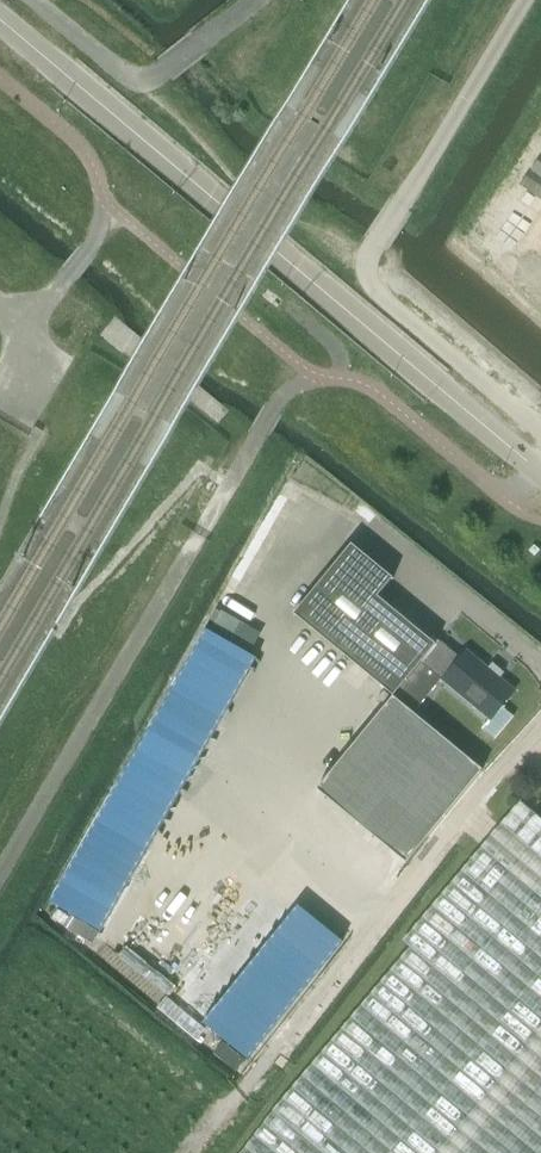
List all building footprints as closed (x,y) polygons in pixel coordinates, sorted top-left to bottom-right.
[(351,543),(294,613),(393,695),(436,643),(378,596),(393,577),(351,543)] [(539,550),(533,544),(528,550),(534,555),(539,550)] [(436,643),(393,695),(413,711),(441,678),(490,719),(482,728),(494,739),(514,716),(502,705),(506,701),(507,702),(510,697),(509,696),(514,690),(466,650),(460,658),(438,641),(436,643)] [(147,882),(208,754),(205,752),(222,716),(169,691),(90,855),(147,882)] [(393,695),(317,789),(406,862),(483,769),(393,695)] [(525,804),(512,794),(402,940),(409,946),(294,1082),(240,1152),(540,1152),(540,817),(525,804)] [(250,956),(230,983),(223,978),(194,1017),(246,1056),(296,989),(250,956)]
